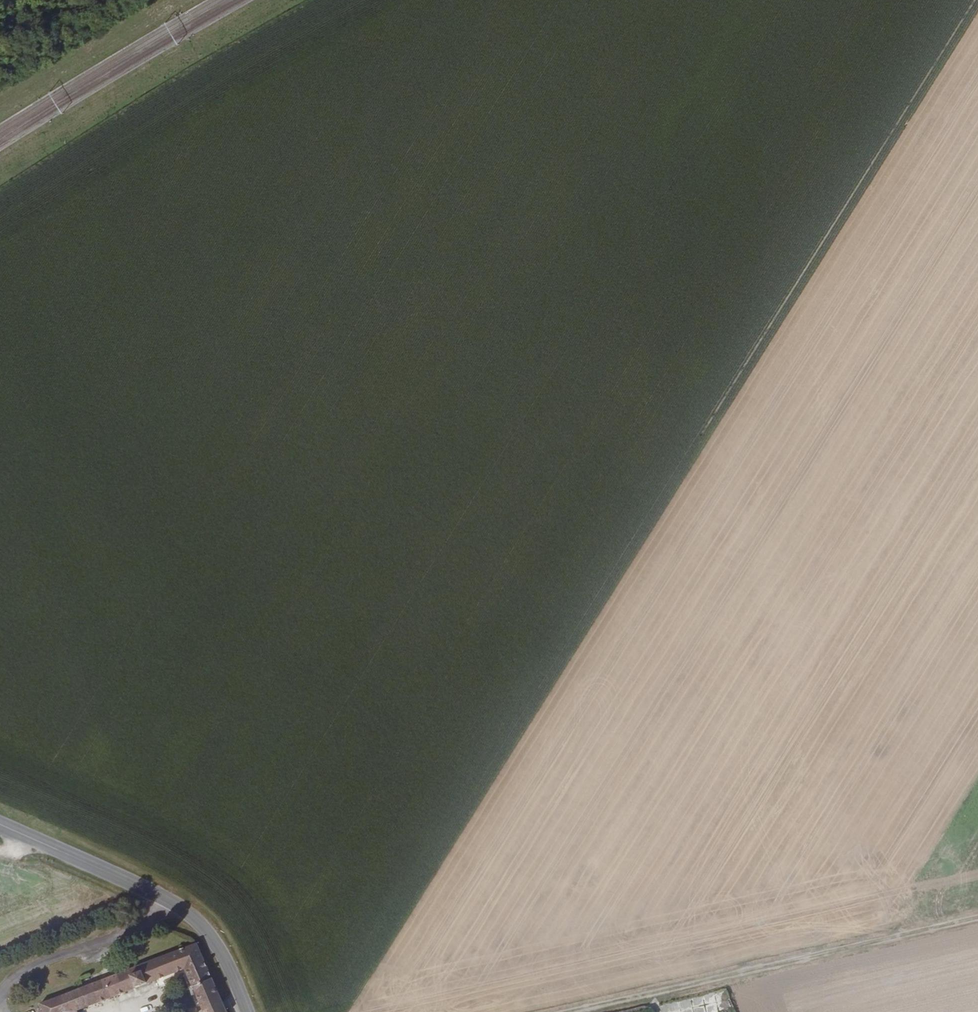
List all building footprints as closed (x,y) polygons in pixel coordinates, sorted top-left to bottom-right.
[(221,998),(197,944),(141,965),(148,984),(158,981),(186,970),(201,1007),(221,998)] [(141,965),(40,1004),(43,1011),(75,1011),(148,984),(141,965)] [(167,995),(163,995),(162,997),(161,998),(160,1000),(161,1002),(164,1005),(166,1005),(167,1005),(169,1004),(171,1001),(171,1000),(170,997),(169,996),(167,995)] [(221,998),(201,1007),(203,1011),(220,1011),(226,1009),(221,998)]
